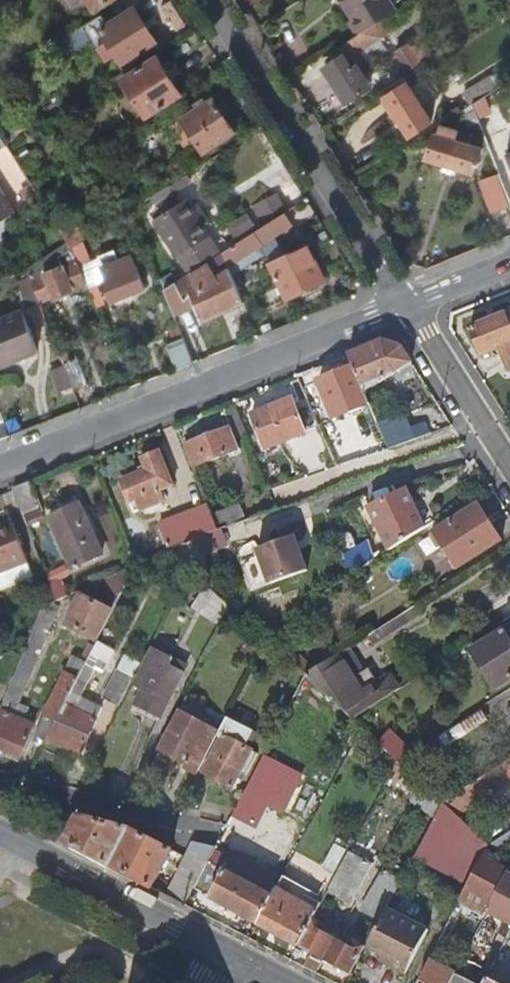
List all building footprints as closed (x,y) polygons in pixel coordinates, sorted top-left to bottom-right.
[(89,0),(66,0),(74,13),(90,2),(89,0)] [(90,2),(97,13),(117,0),(89,0),(90,2)] [(352,18),(349,21),(359,37),(374,28),(385,21),(395,14),(386,0),(340,0),(352,18)] [(109,27),(103,17),(64,42),(73,55),(103,36),(108,44),(101,50),(108,61),(116,56),(124,68),(158,46),(136,11),(109,27)] [(394,35),(385,21),(374,28),(381,39),(352,60),(364,78),(373,71),(367,61),(383,50),(380,44),(394,35)] [(359,37),(339,50),(344,58),(326,71),(348,104),(372,89),(364,78),(352,60),(381,39),(374,28),(359,37)] [(433,56),(425,43),(414,50),(410,44),(397,54),(409,72),(433,56)] [(182,95),(159,59),(124,81),(147,118),(182,95)] [(473,105),(506,84),(498,73),(491,78),(490,76),(462,94),(471,107),(473,105)] [(410,136),(432,121),(408,85),(386,100),(410,136)] [(488,103),(477,109),(480,117),(503,107),(498,96),(487,101),(488,103)] [(233,129),(214,99),(208,103),(205,99),(195,105),(198,109),(182,120),(201,150),(233,129)] [(473,105),(471,107),(462,113),(468,128),(480,123),(473,105)] [(463,134),(443,125),(430,159),(475,178),(484,153),(459,143),(463,134)] [(9,148),(0,133),(0,154),(9,148)] [(503,180),(484,187),(495,214),(509,208),(509,196),(503,180)] [(26,200),(17,207),(20,211),(41,198),(32,184),(21,191),(26,200)] [(12,216),(0,197),(0,211),(6,220),(12,216)] [(210,236),(188,202),(157,221),(180,257),(191,274),(222,254),(210,236)] [(258,226),(250,211),(229,225),(238,240),(258,226)] [(0,224),(0,241),(2,244),(7,239),(4,234),(7,231),(6,229),(12,225),(13,227),(23,220),(18,213),(12,216),(6,220),(0,224)] [(290,224),(285,214),(225,252),(230,267),(234,277),(249,268),(244,259),(256,251),(252,244),(259,239),(262,243),(290,224)] [(70,242),(73,248),(83,242),(88,238),(76,218),(60,228),(70,242)] [(24,279),(30,276),(60,257),(73,248),(70,242),(26,271),(23,264),(17,267),(24,279)] [(81,267),(91,263),(83,242),(73,248),(81,267)] [(311,247),(274,265),(289,297),(326,281),(311,247)] [(40,300),(87,281),(81,267),(73,248),(60,257),(64,267),(32,281),(40,300)] [(113,301),(145,288),(132,256),(119,260),(115,251),(101,256),(104,266),(100,268),(113,301)] [(203,317),(244,301),(234,277),(230,267),(225,252),(222,254),(191,274),(165,290),(172,307),(192,294),(203,317)] [(87,281),(98,311),(108,307),(92,262),(91,263),(81,267),(87,281)] [(20,282),(14,272),(7,277),(12,287),(18,284),(20,282)] [(20,282),(18,284),(27,308),(41,303),(40,300),(32,281),(30,276),(24,279),(20,282)] [(23,313),(0,322),(0,366),(37,350),(23,313)] [(473,330),(485,357),(503,350),(509,367),(509,316),(473,330)] [(194,364),(200,361),(188,332),(183,335),(184,339),(194,364)] [(168,347),(177,370),(194,364),(184,339),(168,347)] [(361,385),(413,364),(403,348),(384,342),(349,356),(354,367),(361,385)] [(66,369),(74,389),(90,383),(80,359),(65,364),(66,369)] [(369,405),(361,385),(354,367),(320,381),(334,419),(369,405)] [(59,395),(74,389),(66,369),(51,374),(59,395)] [(306,439),(292,400),(248,417),(262,456),(306,439)] [(378,426),(388,451),(414,442),(402,416),(378,426)] [(195,468),(252,446),(244,425),(186,448),(195,468)] [(175,489),(162,453),(145,460),(149,472),(124,482),(134,506),(142,502),(146,513),(169,504),(165,494),(175,489)] [(38,509),(28,484),(13,490),(23,516),(38,509)] [(390,553),(425,531),(406,493),(370,511),(390,553)] [(98,559),(77,506),(47,519),(65,567),(67,572),(68,571),(98,559)] [(502,540),(480,506),(439,535),(460,566),(502,540)] [(233,511),(214,518),(220,533),(247,523),(241,508),(233,511)] [(43,523),(38,509),(23,516),(28,528),(43,523)] [(163,532),(169,551),(220,533),(214,518),(213,514),(163,532)] [(27,557),(11,520),(0,525),(0,568),(27,557)] [(298,553),(293,539),(257,551),(260,558),(270,586),(308,573),(300,552),(298,553)] [(347,559),(353,577),(374,563),(367,548),(347,559)] [(130,553),(136,567),(141,564),(136,551),(130,553)] [(250,594),(270,586),(260,558),(240,565),(250,594)] [(67,572),(65,567),(48,575),(52,586),(70,577),(68,571),(67,572)] [(137,571),(136,567),(87,590),(69,626),(91,638),(98,642),(100,640),(137,571)] [(56,599),(50,584),(37,590),(42,605),(56,599)] [(231,608),(207,586),(192,609),(221,628),(231,608)] [(0,710),(0,750),(19,759),(33,728),(22,723),(28,708),(17,704),(52,622),(40,616),(0,710)] [(505,630),(474,651),(497,690),(509,682),(509,638),(505,630)] [(73,654),(63,675),(69,678),(76,667),(83,671),(87,663),(98,642),(91,638),(81,658),(73,654)] [(116,649),(100,640),(98,642),(87,663),(83,671),(77,682),(86,686),(96,668),(103,672),(116,649)] [(185,670),(150,651),(139,673),(132,686),(141,690),(134,706),(159,719),(185,670)] [(317,670),(306,678),(327,697),(352,720),(400,689),(390,674),(364,692),(340,656),(320,668),(317,670)] [(302,657),(293,666),(305,677),(306,678),(317,670),(302,657)] [(107,692),(123,702),(132,686),(139,673),(123,664),(107,692)] [(56,720),(77,682),(83,671),(76,667),(69,678),(63,675),(44,713),(56,720)] [(56,720),(45,741),(77,759),(94,726),(71,713),(83,691),(86,686),(77,682),(56,720)] [(83,691),(71,713),(94,726),(106,704),(83,691)] [(489,722),(483,712),(440,739),(447,749),(489,722)] [(45,741),(56,720),(44,713),(35,736),(45,741)] [(180,759),(200,770),(220,733),(182,713),(157,761),(174,770),(180,759)] [(254,731),(229,717),(220,733),(225,736),(206,773),(234,788),(241,772),(249,775),(260,754),(246,745),(254,731)] [(392,732),(379,745),(398,763),(402,760),(411,754),(413,753),(392,732)] [(411,754),(402,760),(420,780),(430,771),(411,754)] [(459,792),(469,806),(509,780),(509,760),(459,792)] [(420,783),(398,763),(389,780),(413,797),(420,783)] [(442,803),(420,783),(413,797),(438,815),(443,804),(442,803)] [(255,795),(267,802),(272,792),(261,786),(255,795)] [(255,795),(246,790),(227,825),(251,838),(270,803),(267,802),(255,795)] [(489,846),(443,804),(438,815),(416,857),(469,884),(480,863),(489,846)] [(62,841),(109,865),(151,887),(171,850),(130,829),(76,816),(62,841)] [(489,846),(499,855),(509,848),(509,833),(489,846)] [(185,858),(205,868),(209,860),(215,850),(192,844),(185,858)] [(334,874),(346,851),(335,845),(322,868),(334,874)] [(349,906),(372,865),(350,852),(327,894),(349,906)] [(209,900),(258,925),(276,891),(280,883),(232,856),(226,867),(209,860),(205,868),(195,887),(211,896),(209,900)] [(469,884),(461,899),(488,914),(503,886),(507,879),(480,863),(469,884)] [(359,911),(381,923),(387,913),(403,882),(383,870),(359,911)] [(503,886),(488,914),(504,922),(509,925),(509,890),(503,886)] [(276,891),(258,925),(299,947),(313,920),(317,913),(276,891)] [(381,923),(367,950),(382,957),(392,962),(389,966),(406,975),(427,935),(387,913),(381,923)] [(313,920),(299,947),(325,960),(335,942),(322,935),(326,926),(313,920)] [(504,922),(498,935),(508,941),(509,936),(509,925),(504,922)] [(335,942),(325,960),(349,973),(364,945),(351,940),(346,949),(335,942)] [(392,962),(382,957),(380,962),(389,966),(392,962)] [(428,961),(418,981),(422,982),(451,982),(455,976),(456,975),(428,961)]
